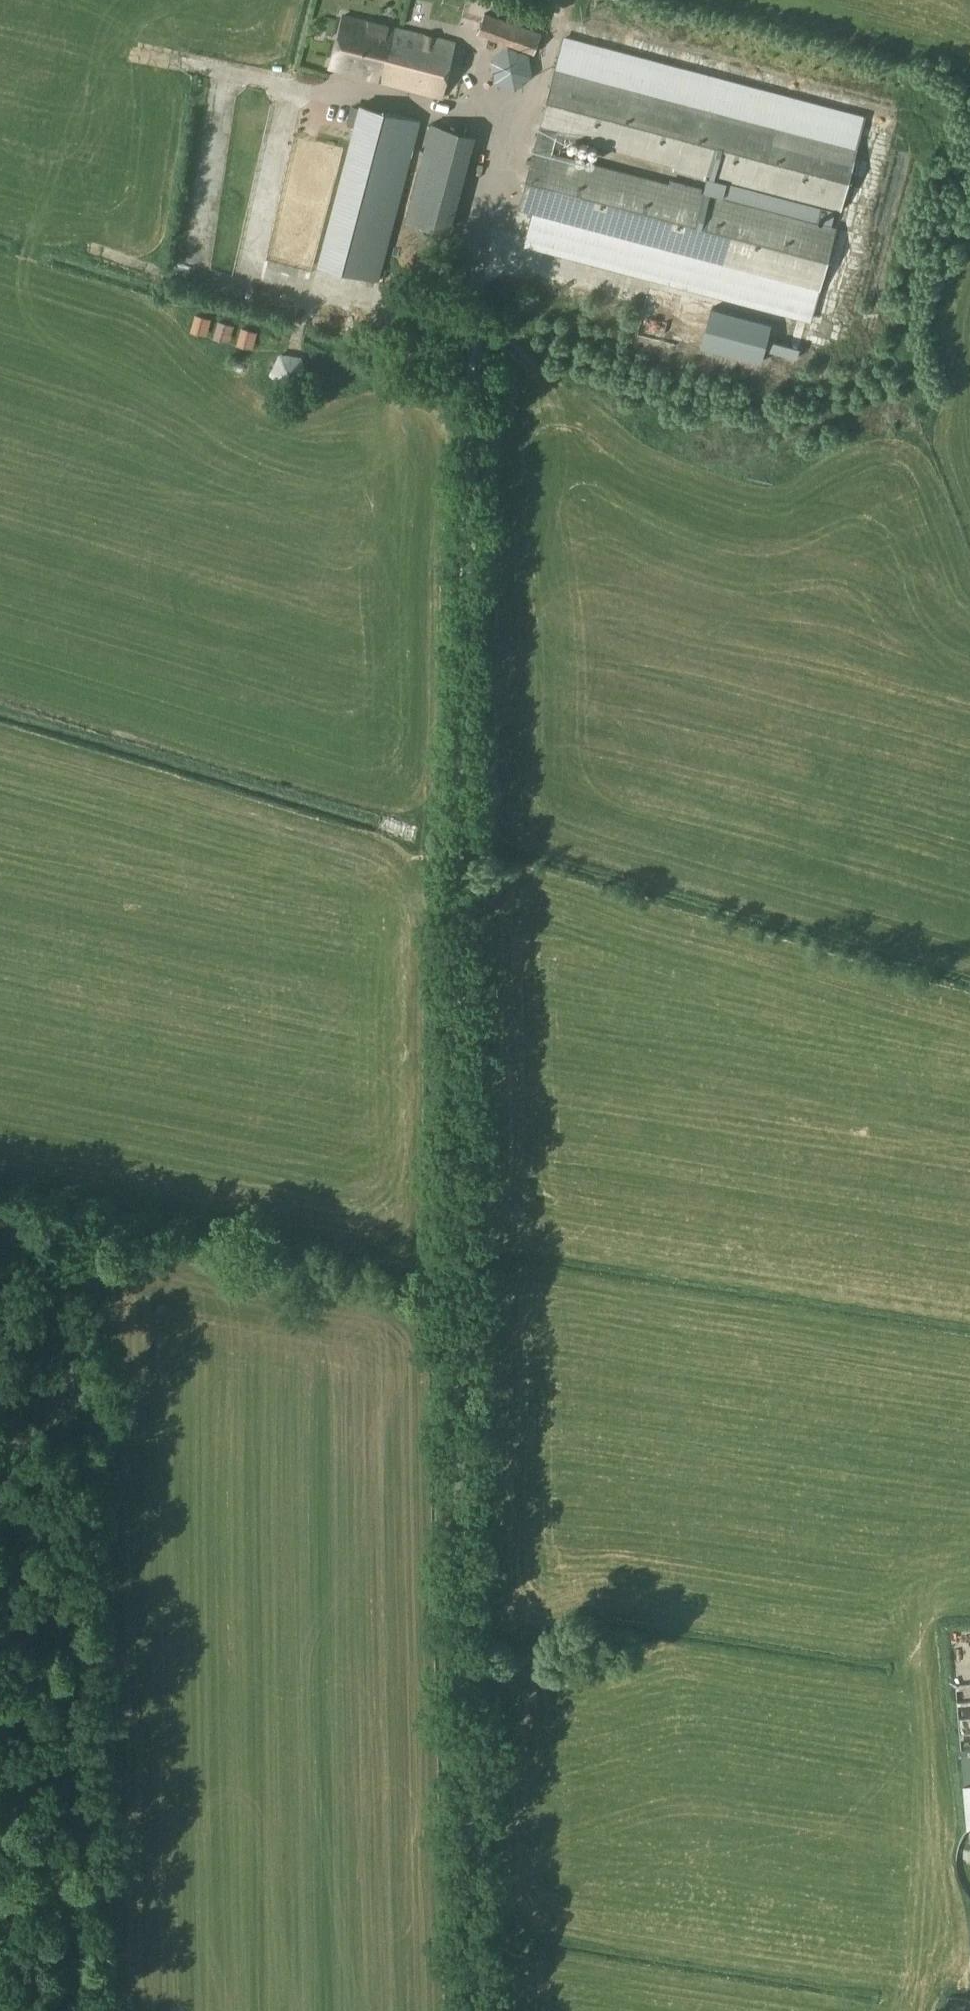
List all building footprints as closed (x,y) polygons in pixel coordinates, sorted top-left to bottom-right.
[(533,54),(541,32),(484,12),(477,34),(533,54)] [(454,43),(367,21),(344,14),(330,67),(440,96),(454,43)] [(858,149),(863,130),(572,54),(567,74),(554,70),(518,210),(530,213),(525,233),(816,308),(822,289),(823,289),(838,228),(552,153),(557,134),(843,208),(859,150),(858,149)] [(378,280),(421,119),(360,104),(317,264),(378,280)] [(431,123),(405,219),(444,230),(470,133),(431,123)] [(711,307),(701,346),(759,361),(762,348),(796,357),(799,347),(765,338),(769,322),(711,307)] [(206,332),(211,318),(194,313),(190,328),(206,332)] [(230,339),(234,324),(217,320),(213,334),(230,339)] [(252,346),(257,331),(241,326),(237,341),(252,346)] [(288,387),(303,365),(277,348),(263,371),(288,387)] [(969,1781),(969,1747),(961,1748),(964,1782),(969,1781)]
